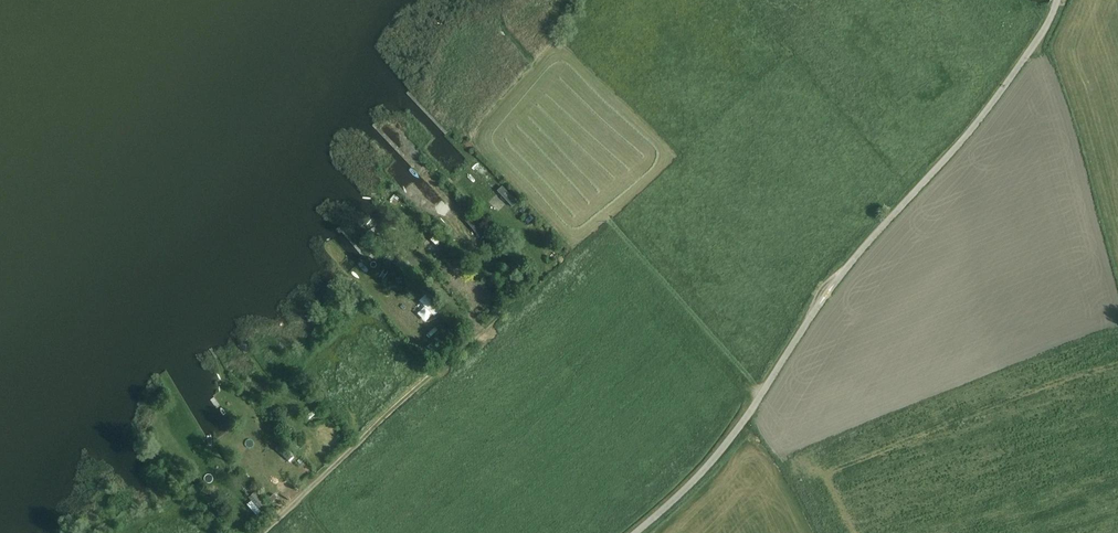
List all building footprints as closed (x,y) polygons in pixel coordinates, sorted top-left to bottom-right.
[(432,291),(423,299),(427,303),(435,296),(432,291)]
